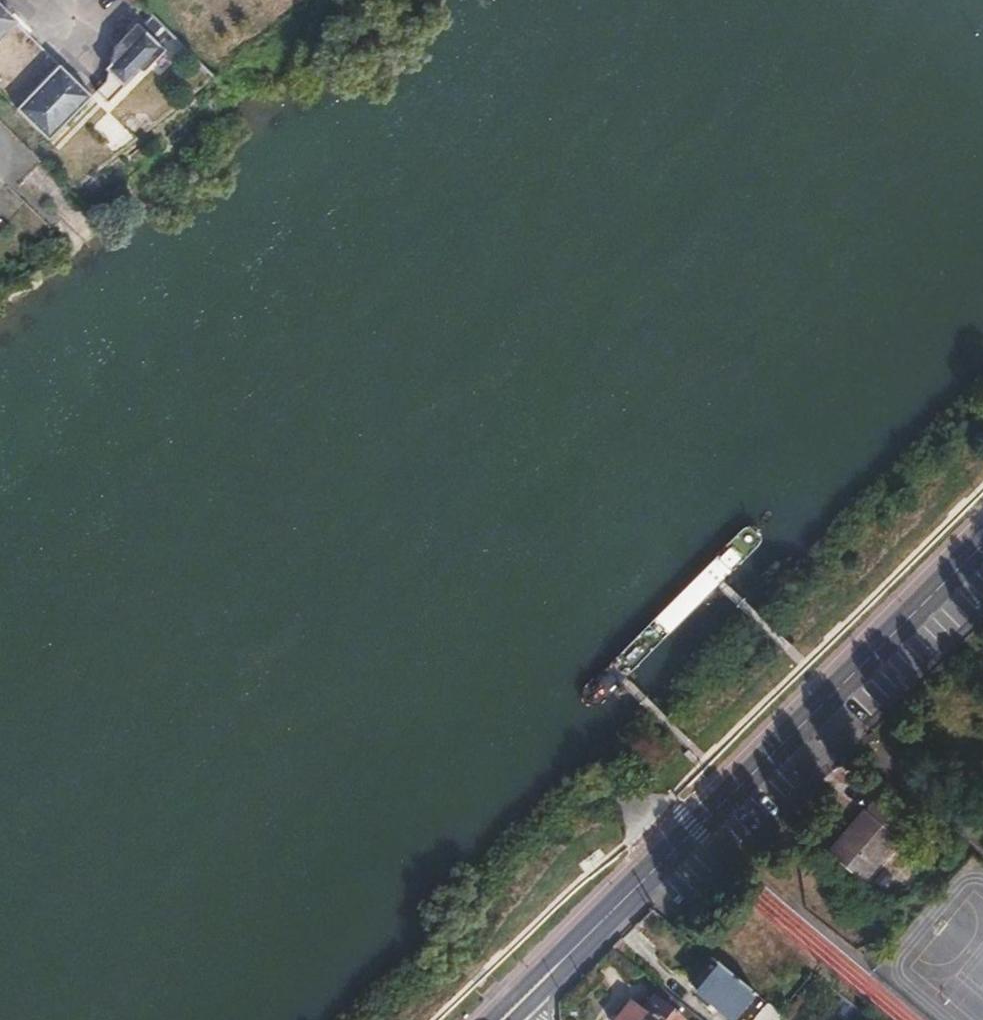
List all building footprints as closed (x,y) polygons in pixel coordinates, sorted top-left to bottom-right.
[(14,23),(0,10),(0,37),(14,23)] [(108,81),(96,93),(108,104),(145,66),(149,69),(165,53),(137,25),(116,47),(108,81)] [(58,66),(15,110),(47,142),(91,98),(58,66)] [(875,801),(830,853),(860,880),(906,828),(875,801)] [(753,991),(719,963),(697,990),(730,1018),(753,991)] [(659,986),(641,1009),(630,1001),(614,1019),(701,1019),(659,986)] [(785,1016),(769,1004),(755,1019),(782,1019),(785,1016)]
